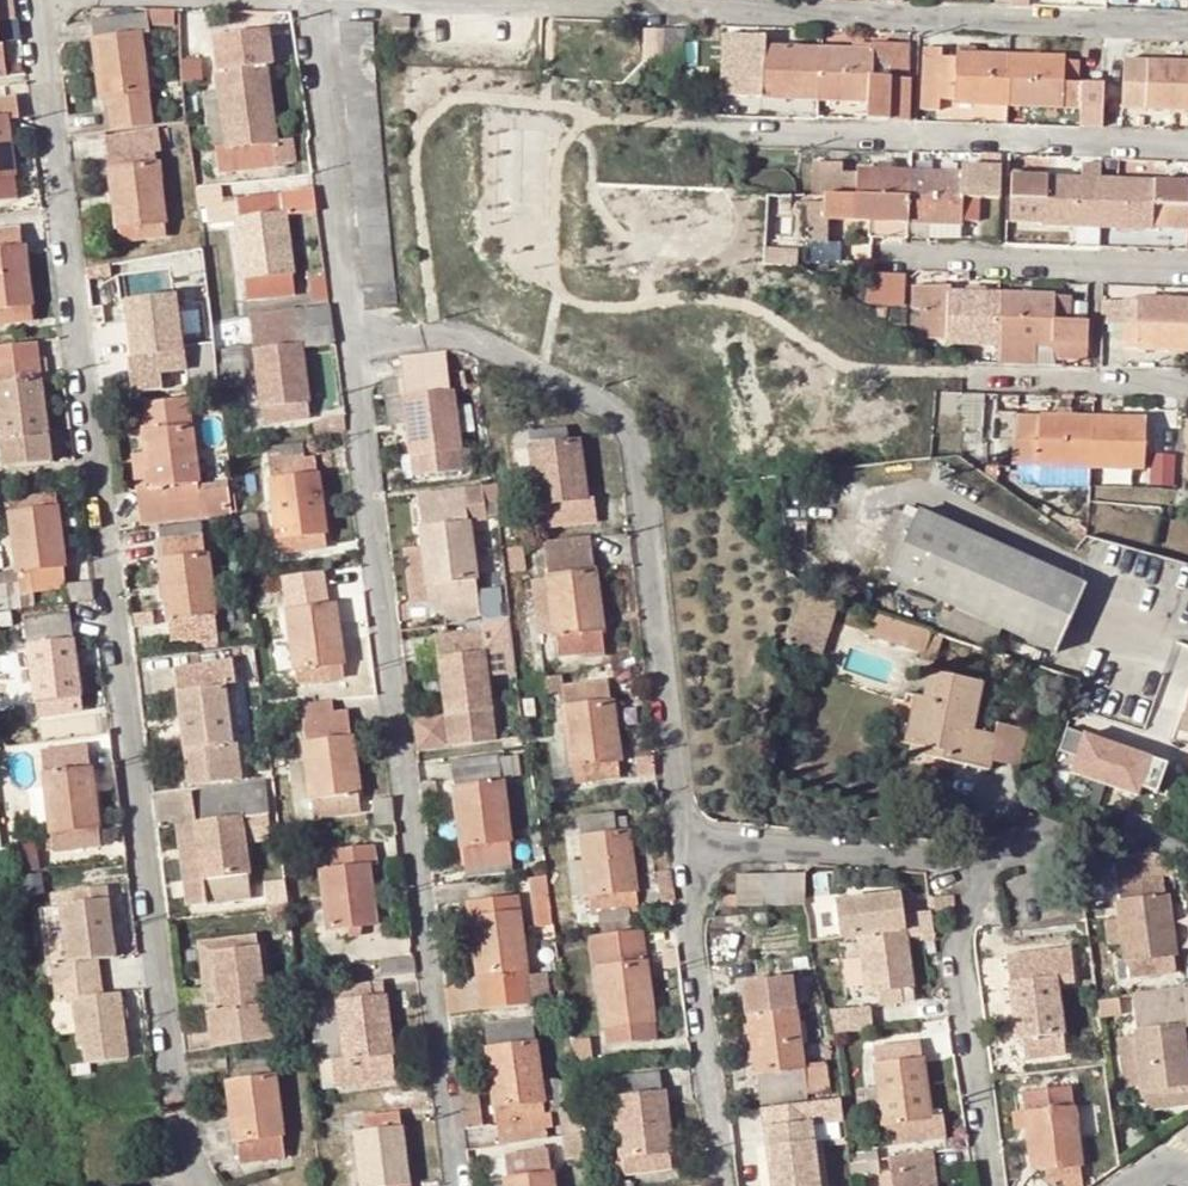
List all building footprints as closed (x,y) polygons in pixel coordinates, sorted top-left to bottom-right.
[(3,22),(11,22),(10,18),(8,0),(0,0),(0,23),(3,22)] [(271,27),(284,29),(291,29),(289,11),(272,10),(271,27)] [(99,97),(106,96),(110,129),(149,124),(137,34),(148,32),(145,12),(88,18),(99,97)] [(408,15),(392,16),(392,28),(409,27),(408,15)] [(366,305),(399,303),(374,21),(341,24),(366,305)] [(283,42),(284,29),(271,27),(263,27),(262,41),(270,41),(283,42)] [(641,29),(640,59),(681,60),(682,30),(641,29)] [(719,69),(815,73),(816,50),(754,48),(755,35),(728,34),(728,52),(719,52),(719,69)] [(866,42),(866,52),(816,50),(815,73),(905,77),(906,43),(866,42)] [(1007,78),(1007,56),(954,53),(954,56),(934,55),(934,45),(919,44),(919,75),(1007,78)] [(719,52),(708,51),(707,69),(707,82),(719,82),(719,69),(719,52)] [(274,164),(260,52),(221,57),(226,87),(215,89),(224,146),(213,147),(217,171),(274,164)] [(1058,105),(1079,105),(1080,80),(1072,80),(1061,80),(1061,57),(1007,56),(1007,78),(1006,102),(1058,105)] [(179,59),(181,80),(201,78),(199,57),(179,59)] [(1118,82),(1187,85),(1187,60),(1119,58),(1118,82)] [(760,95),(814,96),(815,73),(719,69),(719,82),(760,84),(760,95)] [(815,73),(814,96),(864,98),(863,118),(906,120),(907,77),(905,77),(815,73)] [(1007,78),(919,75),(916,109),(932,109),(932,98),(951,98),(951,101),(1006,102),(1007,78)] [(1118,82),(1117,105),(1187,108),(1187,85),(1118,82)] [(11,96),(0,98),(0,199),(14,198),(3,119),(14,118),(11,96)] [(157,149),(154,129),(103,136),(116,241),(164,236),(152,150),(157,149)] [(822,190),(906,193),(907,171),(856,170),(856,173),(839,172),(839,161),(813,161),(812,189),(822,190)] [(1080,177),(1008,174),(1008,197),(1028,198),(1098,201),(1099,178),(1100,162),(1080,161),(1080,177)] [(959,163),(959,173),(907,171),(906,193),(976,195),(997,196),(997,164),(959,163)] [(1166,181),(1099,178),(1098,201),(1097,227),(1150,228),(1150,225),(1186,226),(1187,182),(1166,181)] [(190,187),(192,206),(201,205),(220,203),(218,183),(190,187)] [(220,203),(201,205),(203,224),(232,220),(243,300),(290,294),(281,214),(313,209),(310,187),(229,199),(229,202),(220,203)] [(868,218),(905,220),(906,193),(822,190),(823,217),(868,218)] [(905,220),(956,222),(956,218),(975,219),(976,195),(906,193),(905,220)] [(1097,227),(1098,201),(1028,198),(1027,220),(1043,221),(1043,225),(1097,227)] [(904,237),(905,220),(868,218),(867,236),(904,237)] [(956,222),(905,220),(904,237),(955,239),(956,222)] [(16,227),(0,230),(0,323),(27,320),(16,227)] [(805,261),(837,260),(835,241),(802,242),(803,261),(805,261)] [(159,296),(155,264),(120,268),(131,358),(142,356),(144,370),(167,367),(165,353),(178,352),(171,295),(159,296)] [(864,300),(898,301),(899,268),(865,267),(864,300)] [(306,277),(309,301),(324,299),(320,274),(306,277)] [(908,282),(907,317),(998,320),(999,292),(946,289),(946,284),(908,282)] [(999,292),(998,320),(1063,322),(1064,295),(999,292)] [(1184,300),(1116,297),(1116,301),(1100,300),(1100,324),(1124,325),(1187,327),(1187,300),(1184,300)] [(325,306),(291,309),(294,329),(327,324),(325,306)] [(294,329),(291,309),(244,315),(259,421),(306,415),(297,346),(329,341),(327,324),(294,329)] [(907,317),(906,334),(943,336),(943,339),(997,342),(998,320),(907,317)] [(1187,348),(1187,327),(1124,325),(1123,345),(1187,348)] [(36,382),(44,380),(42,365),(34,366),(31,342),(9,345),(0,346),(0,463),(1,467),(22,465),(47,462),(36,382)] [(458,469),(446,372),(398,378),(410,475),(458,469)] [(145,477),(126,480),(132,527),(198,518),(183,392),(136,398),(141,443),(145,477)] [(1091,415),(1014,411),(1012,459),(1035,460),(1035,462),(1088,464),(1089,440),(1091,415)] [(1143,443),(1144,417),(1091,415),(1089,440),(1143,443)] [(311,420),(313,434),(340,431),(338,416),(311,420)] [(558,443),(556,427),(526,431),(538,526),(593,519),(590,496),(581,497),(573,441),(558,443)] [(1142,466),(1143,443),(1089,440),(1088,464),(1142,466)] [(301,458),(298,442),(261,447),(276,557),(323,551),(311,457),(301,458)] [(122,446),(126,480),(145,477),(141,443),(122,446)] [(1150,451),(1150,483),(1175,483),(1175,452),(1150,451)] [(1035,460),(1012,459),(1011,481),(1087,484),(1088,464),(1035,462),(1035,460)] [(491,483),(477,485),(479,503),(494,501),(491,483)] [(443,490),(445,503),(464,499),(462,487),(443,490)] [(443,490),(416,493),(423,550),(430,600),(441,599),(443,617),(478,612),(464,499),(445,503),(443,490)] [(59,588),(61,604),(86,601),(84,585),(64,587),(51,494),(4,501),(14,571),(26,570),(29,592),(59,588)] [(1054,648),(1083,582),(946,522),(917,509),(888,575),(934,596),(1054,648)] [(215,625),(202,521),(153,528),(168,640),(186,638),(185,629),(215,625)] [(544,557),(590,552),(588,535),(542,542),(544,557)] [(408,552),(415,602),(430,600),(423,550),(408,552)] [(603,649),(590,552),(544,557),(556,654),(603,649)] [(12,605),(10,578),(0,579),(0,606),(12,605)] [(810,589),(805,587),(784,639),(817,651),(836,598),(810,589)] [(294,592),(296,607),(283,609),(292,679),(342,673),(332,602),(322,604),(320,588),(294,592)] [(870,609),(862,631),(920,651),(924,652),(929,628),(870,609)] [(81,713),(68,613),(22,620),(34,719),(81,713)] [(147,626),(146,616),(127,618),(128,628),(147,626)] [(924,652),(923,658),(931,661),(941,632),(929,628),(924,652)] [(447,747),(494,740),(480,629),(433,635),(447,747)] [(233,681),(231,662),(171,669),(186,783),(239,778),(235,739),(229,740),(223,682),(233,681)] [(940,757),(984,766),(987,758),(992,731),(966,725),(975,678),(925,668),(919,696),(915,695),(906,742),(942,749),(940,757)] [(618,774),(606,681),(561,687),(572,780),(618,774)] [(346,710),(330,713),(327,698),(295,702),(310,810),(358,804),(346,710)] [(1187,733),(1187,698),(1179,731),(1187,733)] [(994,721),(992,731),(987,758),(1016,765),(1022,728),(994,721)] [(1150,806),(1165,765),(1062,728),(1047,769),(1150,806)] [(98,846),(84,744),(38,751),(52,852),(98,846)] [(633,755),(636,773),(653,770),(650,753),(633,755)] [(515,776),(512,754),(449,761),(463,868),(510,862),(500,778),(515,776)] [(435,796),(432,780),(418,783),(420,798),(435,796)] [(637,783),(639,793),(656,790),(655,780),(637,783)] [(187,793),(190,820),(197,873),(180,875),(184,903),(250,895),(239,818),(266,814),(261,783),(187,793)] [(373,810),(374,821),(390,820),(389,808),(373,810)] [(614,833),(611,812),(578,817),(590,913),(635,907),(626,831),(614,833)] [(174,822),(180,875),(197,873),(190,820),(174,822)] [(315,856),(324,926),(344,923),(358,921),(372,920),(365,863),(374,862),(371,841),(328,847),(330,854),(315,856)] [(1120,974),(1173,968),(1161,875),(1159,853),(1113,857),(1119,900),(1124,938),(1126,958),(1118,959),(1120,974)] [(1094,881),(1092,863),(1078,864),(1081,883),(1094,881)] [(653,870),(657,899),(669,898),(664,869),(653,870)] [(784,904),(784,872),(755,873),(754,904),(784,904)] [(784,872),(784,904),(805,904),(804,876),(804,872),(784,872)] [(734,905),(754,904),(755,873),(734,873),(734,905)] [(519,876),(524,911),(546,909),(542,874),(519,876)] [(54,984),(98,977),(96,959),(114,956),(103,886),(72,890),(74,902),(58,905),(67,963),(51,966),(54,984)] [(283,903),(281,890),(272,891),(274,904),(283,903)] [(513,892),(466,898),(480,1007),(528,1002),(513,892)] [(879,1004),(914,999),(905,935),(905,928),(899,893),(833,904),(839,939),(858,936),(865,992),(877,990),(879,1004)] [(933,897),(936,909),(954,906),(951,895),(933,897)] [(1105,901),(1111,940),(1124,938),(1119,900),(1105,901)] [(917,913),(920,931),(933,929),(931,911),(917,913)] [(191,924),(201,1005),(213,1003),(205,935),(253,930),(251,918),(191,924)] [(358,921),(344,923),(345,933),(359,931),(358,921)] [(261,1000),(253,930),(205,935),(213,1003),(201,1005),(205,1038),(270,1031),(267,1000),(261,1000)] [(594,938),(608,1048),(655,1044),(648,996),(644,968),(638,932),(594,938)] [(1069,950),(1066,935),(1055,937),(1057,953),(1069,950)] [(408,955),(377,959),(379,973),(410,969),(408,955)] [(1065,1051),(1052,958),(1005,964),(1015,1038),(1026,1036),(1028,1050),(1040,1048),(1041,1054),(1065,1051)] [(644,968),(648,996),(668,993),(665,966),(644,968)] [(771,976),(741,981),(745,1015),(749,1015),(759,1094),(806,1088),(804,1073),(791,977),(771,980),(771,976)] [(119,992),(101,995),(98,977),(54,984),(57,1003),(73,1001),(75,1013),(121,1009),(119,992)] [(393,1077),(379,980),(332,986),(341,1058),(329,1059),(332,1086),(393,1077)] [(1178,991),(1176,988),(1131,994),(1146,1101),(1187,1095),(1187,1075),(1181,1025),(1187,1025),(1187,990),(1178,991)] [(827,1033),(870,1025),(866,1004),(823,1011),(827,1033)] [(87,1063),(129,1059),(121,1009),(75,1013),(80,1047),(84,1046),(87,1063)] [(545,1136),(530,1019),(483,1026),(497,1142),(545,1136)] [(267,1044),(207,1051),(220,1161),(282,1153),(267,1044)] [(919,1044),(872,1052),(885,1145),(944,1137),(941,1114),(929,1116),(922,1059),(919,1044)] [(585,1068),(581,1045),(564,1049),(566,1069),(585,1068)] [(922,1059),(929,1116),(941,1114),(933,1057),(922,1059)] [(669,1166),(657,1071),(612,1078),(624,1172),(669,1166)] [(822,1071),(804,1073),(806,1088),(807,1094),(824,1091),(822,1071)] [(479,1128),(474,1083),(456,1085),(461,1130),(479,1128)] [(1068,1181),(1069,1185),(1083,1185),(1069,1085),(1022,1091),(1033,1169),(1045,1167),(1047,1183),(1068,1181)] [(760,1110),(770,1185),(817,1185),(809,1120),(825,1118),(823,1102),(760,1110)] [(397,1109),(359,1113),(362,1129),(350,1131),(357,1185),(408,1185),(397,1109)] [(547,1150),(498,1156),(502,1185),(551,1185),(547,1150)] [(933,1150),(886,1156),(890,1185),(938,1185),(933,1150)]
